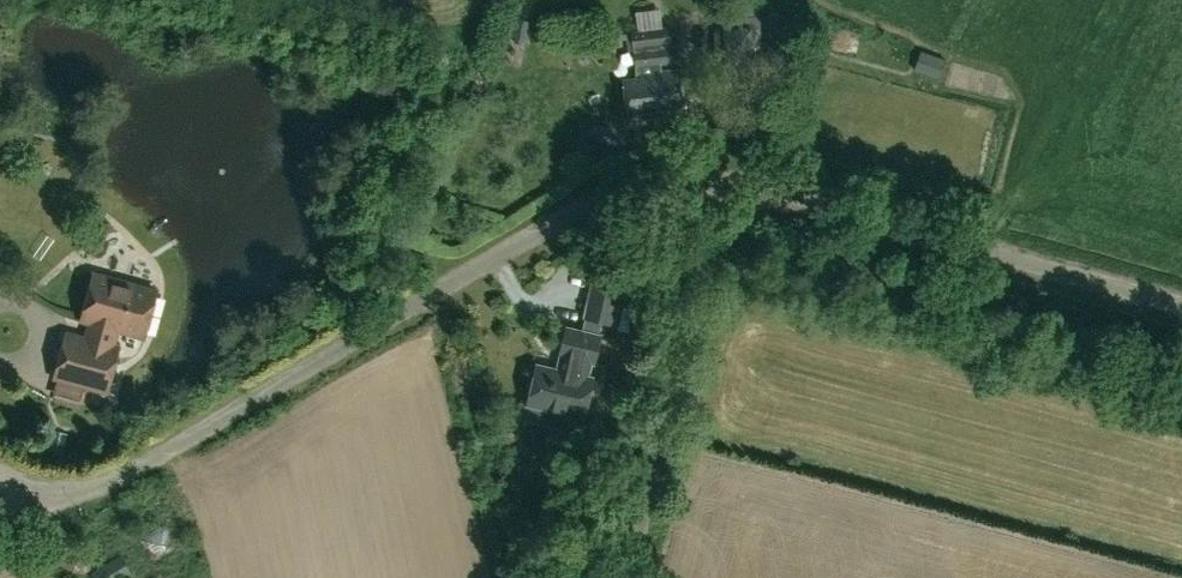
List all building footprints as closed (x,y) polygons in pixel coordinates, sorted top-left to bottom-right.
[(670,13),(669,0),(644,0),(644,14),(670,13)] [(532,20),(513,17),(509,36),(528,40),(532,20)] [(675,63),(669,27),(628,33),(633,69),(675,63)] [(727,32),(715,33),(716,54),(728,53),(727,32)] [(686,111),(680,71),(623,79),(628,115),(653,111),(654,115),(686,111)] [(94,273),(82,320),(89,322),(84,338),(66,333),(51,382),(56,383),(86,392),(106,398),(119,347),(113,346),(116,336),(144,343),(156,290),(94,273)] [(585,317),(613,323),(623,281),(594,274),(585,317)] [(588,376),(591,362),(594,363),(600,335),(566,327),(560,355),(557,369),(537,364),(527,404),(583,417),(593,377),(588,376)] [(86,392),(56,383),(51,399),(81,407),(86,392)] [(162,524),(152,534),(166,548),(176,539),(162,524)] [(91,572),(94,577),(123,577),(131,573),(120,554),(91,572)]
